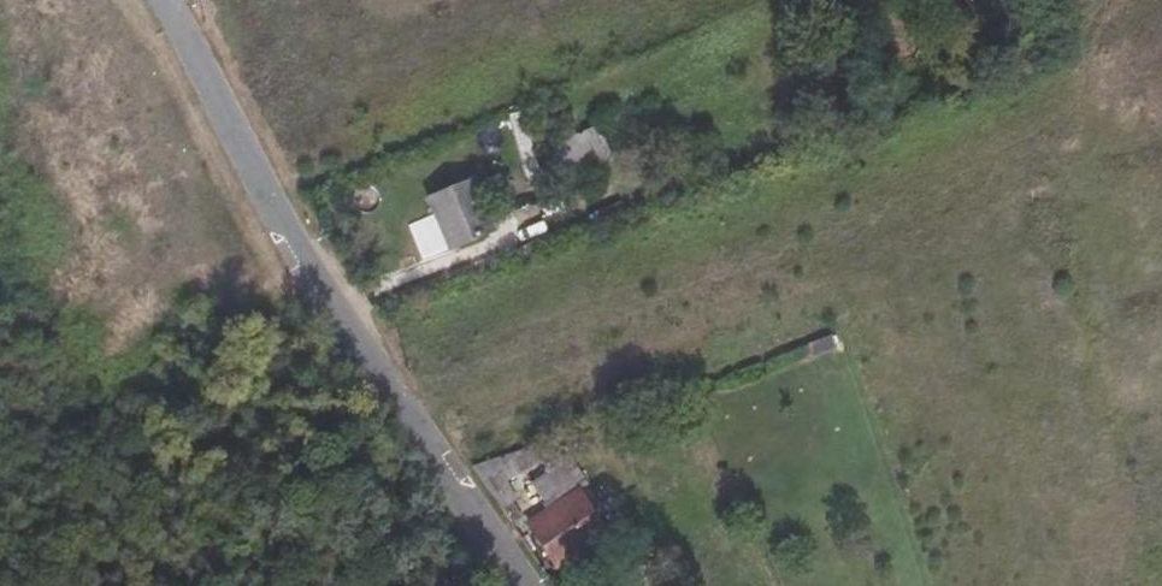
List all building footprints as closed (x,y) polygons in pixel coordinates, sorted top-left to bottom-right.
[(575,157),(605,145),(598,128),(569,140),(575,157)] [(429,200),(438,221),(445,219),(457,248),(492,233),(470,183),(429,200)] [(445,219),(438,221),(451,251),(457,248),(445,219)] [(561,466),(548,439),(533,445),(541,460),(549,473),(561,466)] [(533,445),(491,460),(505,481),(541,460),(533,445)] [(501,508),(515,500),(505,481),(491,460),(473,467),(501,508)] [(569,461),(561,466),(574,492),(578,490),(585,485),(569,461)] [(574,492),(561,466),(549,473),(530,485),(547,510),(574,492)] [(574,492),(596,540),(604,535),(578,490),(574,492)] [(555,568),(596,540),(574,492),(547,510),(552,517),(532,531),(555,568)] [(501,508),(513,525),(526,516),(515,500),(501,508)]
